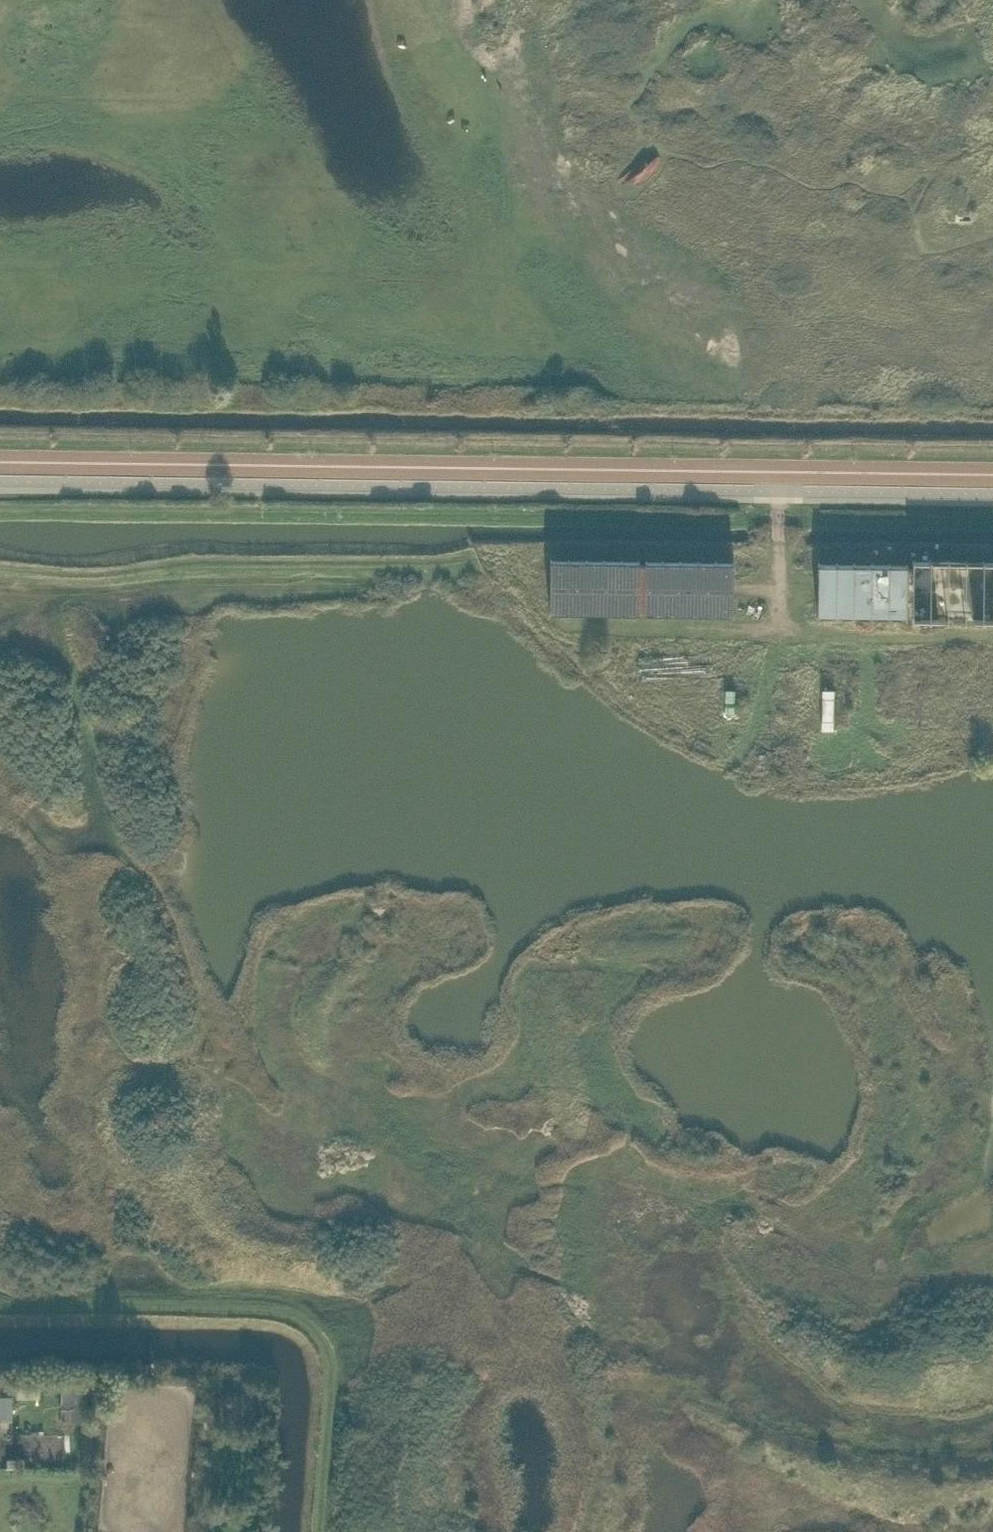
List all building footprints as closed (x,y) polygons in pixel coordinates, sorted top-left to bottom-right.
[(640,556),(550,555),(549,611),(640,613),(640,611),(640,607),(645,607),(645,611),(646,613),(736,614),(737,558),(646,556),(646,558),(646,562),(641,562),(641,558),(640,556)] [(914,556),(913,558),(913,566),(909,566),(909,562),(908,560),(817,559),(816,615),(907,616),(908,610),(913,611),(913,620),(992,621),(992,557),(914,556)] [(829,679),(828,721),(840,721),(841,680),(829,679)] [(87,1418),(87,1381),(74,1381),(73,1407),(62,1407),(62,1418),(87,1418)]
